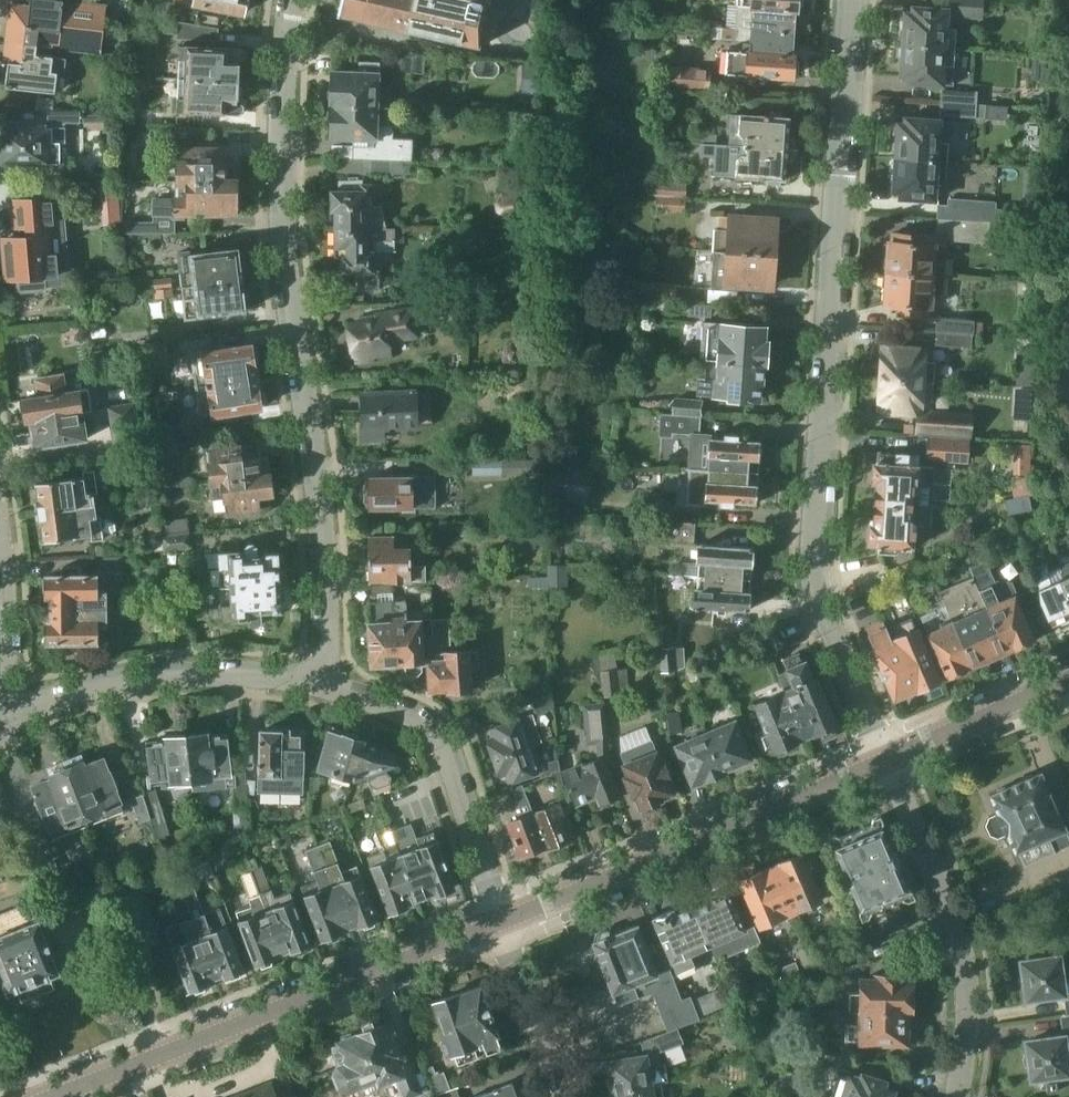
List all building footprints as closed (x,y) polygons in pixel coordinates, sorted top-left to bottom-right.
[(55,49),(101,54),(108,4),(92,2),(92,0),(30,0),(29,7),(11,5),(6,43),(37,47),(55,49)] [(175,1),(178,4),(192,7),(192,3),(246,14),(249,0),(175,0),(175,1)] [(338,15),(479,47),(490,0),(341,0),(338,15)] [(736,27),(751,29),(793,31),(794,10),(796,10),(803,6),(804,0),(738,0),(737,6),(736,27)] [(903,44),(955,48),(957,29),(947,29),(948,17),(982,19),(984,0),(947,0),(946,10),(912,7),(912,13),(905,13),(903,44)] [(201,24),(218,27),(219,17),(203,14),(201,24)] [(178,20),(177,39),(192,39),(193,23),(178,20)] [(721,28),(721,38),(735,39),(736,28),(729,28),(721,27),(721,28)] [(728,50),(726,72),(790,77),(799,71),(799,61),(794,55),(791,55),(793,31),(751,29),(749,52),(728,50)] [(37,47),(6,43),(2,75),(6,76),(5,87),(56,92),(58,74),(65,74),(66,58),(37,54),(37,47)] [(903,44),(900,76),(908,77),(907,82),(942,85),(953,86),(954,66),(955,48),(903,44)] [(179,79),(240,81),(241,61),(246,57),(246,52),(243,49),(181,46),(179,79)] [(398,56),(398,71),(423,73),(424,58),(398,56)] [(333,104),(389,107),(390,87),(380,86),(381,72),(380,72),(380,61),(359,61),(359,71),(335,70),(333,104)] [(664,87),(702,90),(709,90),(710,79),(711,68),(666,65),(664,87)] [(240,81),(179,79),(178,111),(240,114),(244,111),(244,105),(239,101),(240,81)] [(977,105),(977,104),(978,91),(941,89),(940,102),(977,105)] [(36,97),(35,110),(48,110),(54,110),(55,99),(36,97)] [(986,104),(977,104),(977,105),(940,102),(939,115),(985,118),(986,104)] [(363,159),(394,160),(412,161),(413,138),(393,138),(393,125),(388,125),(389,107),(333,104),(332,139),(353,139),(352,145),(332,144),(331,158),(363,159)] [(123,108),(123,124),(136,124),(136,109),(123,108)] [(48,110),(48,123),(65,123),(81,123),(80,110),(54,110),(48,110)] [(728,146),(793,149),(794,138),(787,138),(789,117),(741,114),(741,115),(731,114),(728,144),(728,146)] [(898,123),(896,157),(947,161),(948,161),(949,143),(939,142),(940,120),(905,118),(905,123),(898,123)] [(3,132),(0,134),(1,140),(3,142),(3,164),(31,164),(33,166),(39,166),(41,163),(61,163),(60,142),(66,142),(65,123),(48,123),(48,127),(3,128),(3,132)] [(176,142),(192,142),(192,127),(176,126),(176,142)] [(679,131),(679,142),(717,144),(718,134),(679,131)] [(717,144),(679,142),(679,152),(716,154),(716,158),(719,158),(718,174),(736,176),(736,177),(784,180),(786,159),(792,159),(793,149),(728,146),(728,144),(717,144)] [(177,150),(177,181),(236,181),(236,162),(222,162),(222,150),(177,150)] [(947,161),(896,157),(893,192),(900,193),(900,198),(935,201),(937,179),(946,180),(947,161)] [(393,175),(394,160),(363,159),(362,174),(393,175)] [(657,196),(657,197),(686,198),(687,182),(650,180),(649,196),(657,196)] [(236,181),(177,181),(177,199),(154,198),(154,215),(170,215),(174,218),(182,218),(182,211),(236,211),(236,181)] [(335,213),(335,230),(367,229),(367,227),(386,227),(382,205),(373,206),(373,185),(363,185),(363,181),(339,181),(339,190),(330,190),(330,213),(335,213)] [(117,185),(101,186),(103,208),(118,207),(117,185)] [(496,201),(498,217),(506,215),(507,218),(526,214),(520,193),(502,196),(502,199),(496,201)] [(686,198),(657,197),(656,211),(685,213),(686,198)] [(52,203),(51,198),(14,201),(16,229),(19,229),(20,239),(5,240),(8,279),(15,279),(16,288),(17,289),(21,292),(40,291),(41,290),(44,286),(43,277),(68,274),(63,220),(61,221),(59,202),(52,203)] [(937,218),(990,222),(1006,223),(1007,209),(996,208),(996,201),(948,198),(948,204),(938,204),(937,218)] [(714,229),(713,251),(773,254),(776,219),(719,215),(718,229),(714,229)] [(947,237),(947,240),(988,243),(990,222),(937,218),(935,236),(947,237)] [(172,233),(172,221),(133,221),(133,233),(172,233)] [(367,229),(335,230),(334,258),(342,258),(342,273),(355,273),(355,290),(379,290),(379,271),(374,271),(374,251),(395,251),(395,241),(405,241),(405,228),(386,227),(367,227),(367,229)] [(888,269),(888,274),(945,278),(947,240),(947,237),(935,236),(900,234),(899,242),(890,242),(889,257),(885,259),(885,268),(888,269)] [(177,252),(181,287),(243,280),(239,247),(191,253),(191,251),(177,252)] [(713,251),(713,255),(710,287),(688,285),(687,301),(690,301),(690,304),(708,305),(708,302),(738,304),(739,287),(748,288),(749,286),(771,287),(773,254),(713,251)] [(945,278),(888,274),(888,276),(884,278),(884,287),(887,288),(886,305),(900,306),(899,315),(929,317),(930,295),(943,296),(945,278)] [(154,279),(155,290),(173,288),(172,277),(154,279)] [(243,280),(181,287),(185,318),(247,311),(243,280)] [(676,301),(677,283),(632,281),(631,298),(676,301)] [(174,297),(173,288),(155,290),(156,299),(174,297)] [(457,305),(441,305),(441,316),(458,316),(457,305)] [(366,319),(347,322),(348,330),(346,332),(347,342),(350,343),(351,351),(353,351),(355,360),(372,358),(371,353),(389,350),(387,337),(416,333),(413,312),(411,313),(410,306),(365,313),(366,319)] [(936,331),(972,333),(981,334),(981,321),(937,319),(936,331)] [(708,360),(765,364),(767,364),(769,344),(765,344),(766,328),(757,327),(757,325),(734,324),(734,326),(722,325),(722,323),(705,322),(703,360),(707,360),(708,360)] [(971,347),(972,333),(936,331),(935,345),(971,347)] [(196,386),(256,376),(251,345),(204,353),(203,350),(192,351),(196,386)] [(884,346),(882,378),(934,382),(936,362),(937,350),(884,346)] [(765,364),(708,360),(707,360),(706,378),(698,377),(697,395),(713,396),(713,395),(714,395),(714,396),(730,397),(730,400),(753,402),(753,400),(761,400),(762,385),(764,385),(765,364)] [(92,410),(89,388),(66,392),(63,374),(36,379),(39,396),(23,398),(27,421),(31,421),(35,447),(87,439),(83,412),(92,410)] [(256,376),(196,386),(201,417),(261,407),(256,376)] [(1016,385),(1031,385),(1032,377),(1016,376),(1016,385)] [(880,410),(885,411),(886,414),(892,414),(894,411),(920,413),(918,433),(969,436),(970,420),(952,419),(952,413),(929,411),(930,401),(933,401),(934,382),(882,378),(880,410)] [(417,394),(363,396),(365,441),(385,440),(384,428),(418,427),(417,394)] [(674,397),(673,414),(702,416),(703,399),(674,397)] [(107,406),(113,445),(142,440),(136,401),(107,406)] [(688,469),(690,469),(708,470),(760,473),(762,441),(739,440),(740,435),(726,434),(726,439),(711,438),(711,434),(700,433),(701,416),(702,416),(673,414),(660,413),(659,437),(673,438),(673,433),(693,435),(693,440),(690,440),(688,469)] [(201,417),(201,420),(182,423),(184,435),(209,431),(206,416),(201,417)] [(157,440),(170,438),(168,425),(154,428),(157,440)] [(967,461),(969,442),(929,439),(927,458),(967,461)] [(1007,445),(1007,454),(1013,454),(1030,454),(1030,445),(1007,445)] [(207,453),(212,482),(270,475),(268,456),(255,457),(254,451),(248,451),(248,447),(207,453)] [(912,506),(932,507),(935,467),(920,465),(920,456),(879,453),(878,463),(877,463),(873,467),(872,480),(877,484),(876,504),(912,506)] [(502,459),(502,475),(541,475),(541,459),(502,459)] [(591,469),(550,468),(549,498),(590,499),(591,469)] [(705,500),(706,500),(706,501),(720,502),(720,506),(734,507),(734,502),(758,504),(760,473),(708,470),(690,469),(687,504),(704,505),(705,500)] [(41,512),(96,505),(94,493),(98,493),(95,470),(84,471),(85,477),(38,483),(40,502),(39,502),(41,512)] [(1062,472),(1052,473),(1052,482),(1063,481),(1062,472)] [(270,475),(212,482),(214,494),(223,493),(224,507),(230,507),(230,511),(260,508),(259,495),(273,493),(270,475)] [(154,479),(155,489),(192,484),(191,476),(178,478),(178,480),(170,481),(169,477),(154,479)] [(438,477),(370,477),(370,509),(438,509),(438,477)] [(1029,494),(1005,499),(1008,513),(1032,508),(1029,494)] [(912,506),(876,504),(874,525),(869,529),(868,540),(873,546),(879,546),(879,554),(895,555),(896,547),(914,548),(916,524),(930,526),(932,507),(912,506)] [(96,505),(41,512),(42,523),(43,522),(46,541),(93,535),(94,540),(104,539),(101,515),(97,516),(96,505)] [(162,535),(162,537),(191,533),(190,532),(188,517),(162,520),(164,535),(162,535)] [(694,543),(696,522),(650,520),(649,540),(694,543)] [(162,535),(160,523),(148,525),(149,537),(162,535)] [(162,537),(163,537),(150,539),(152,553),(193,547),(191,533),(162,537)] [(395,537),(369,537),(370,581),(427,580),(426,565),(412,565),(411,549),(396,549),(395,537)] [(681,574),(698,575),(705,577),(750,580),(753,549),(731,547),(731,542),(718,541),(717,546),(697,545),(696,562),(682,562),(681,574)] [(221,586),(281,583),(279,552),(267,553),(266,548),(259,548),(254,543),(248,543),(245,547),(246,550),(208,553),(209,566),(219,566),(221,586)] [(1060,565),(1062,571),(1060,572),(1062,578),(1058,579),(1068,604),(1068,554),(1057,555),(1060,565)] [(928,563),(933,576),(944,572),(938,559),(928,563)] [(989,608),(1007,650),(1032,639),(1014,599),(1020,597),(1012,581),(997,579),(995,580),(986,560),(969,567),(973,576),(987,609),(989,608)] [(568,587),(567,564),(557,565),(558,587),(568,587)] [(1060,565),(1049,570),(1048,564),(1036,566),(1041,601),(1051,624),(1068,617),(1068,604),(1058,579),(1062,578),(1060,572),(1062,571),(1060,565)] [(53,609),(108,608),(108,590),(98,591),(98,575),(82,575),(82,566),(64,566),(64,575),(49,575),(49,578),(46,578),(46,593),(49,593),(49,597),(53,596),(53,609)] [(750,580),(705,577),(698,575),(698,588),(695,588),(693,607),(713,609),(713,614),(727,615),(727,610),(748,611),(750,580)] [(939,591),(972,665),(1007,650),(989,608),(987,609),(973,576),(939,591)] [(972,665),(939,591),(936,581),(923,587),(930,604),(926,605),(929,611),(920,615),(947,676),(972,665)] [(281,583),(221,586),(222,608),(203,609),(204,623),(246,620),(254,626),(259,626),(262,622),(262,612),(282,611),(281,583)] [(395,622),(393,601),(394,601),(393,584),(372,584),(372,598),(378,597),(379,602),(368,603),(369,622),(368,622),(372,665),(399,663),(398,642),(392,643),(390,622),(395,622)] [(426,661),(425,651),(424,635),(433,635),(432,625),(432,619),(409,620),(407,600),(394,601),(393,601),(395,622),(390,622),(392,643),(398,642),(399,663),(405,663),(405,671),(410,676),(419,675),(422,670),(422,662),(426,661)] [(108,608),(53,609),(53,621),(50,621),(50,634),(48,634),(44,637),(44,642),(48,645),(53,645),(54,641),(65,641),(65,651),(83,650),(83,641),(98,640),(98,626),(109,626),(108,608)] [(891,641),(887,631),(882,621),(867,628),(869,633),(868,634),(895,698),(938,680),(912,618),(891,629),(895,639),(891,641)] [(762,635),(770,652),(780,648),(773,630),(762,635)] [(758,657),(770,652),(762,635),(751,640),(758,657)] [(674,649),(660,650),(662,672),(676,672),(674,649)] [(481,668),(479,650),(446,653),(446,659),(428,660),(430,690),(448,688),(448,691),(472,689),(470,669),(481,668)] [(788,691),(806,736),(819,731),(822,739),(835,733),(832,725),(835,724),(816,678),(813,680),(804,659),(802,660),(799,653),(784,660),(789,672),(781,675),(788,691)] [(692,685),(700,682),(695,664),(686,667),(692,685)] [(602,671),(601,672),(604,697),(621,695),(618,668),(602,670),(602,671)] [(551,689),(531,701),(537,713),(553,704),(551,689)] [(806,736),(788,691),(756,705),(767,731),(756,735),(764,754),(806,736)] [(610,761),(604,701),(584,704),(588,745),(597,745),(597,758),(564,772),(577,804),(597,796),(600,804),(619,796),(606,763),(610,761)] [(667,712),(670,734),(683,732),(680,710),(667,712)] [(495,737),(488,740),(489,743),(488,746),(490,752),(493,754),(494,757),(529,746),(541,742),(533,715),(524,718),(492,728),(495,737)] [(706,732),(725,776),(737,770),(736,768),(753,761),(735,720),(706,732)] [(261,730),(259,775),(261,775),(260,790),(301,791),(302,776),(303,776),(304,731),(261,730)] [(329,732),(319,768),(333,772),(330,780),(350,787),(353,777),(354,777),(354,774),(364,741),(363,741),(364,741),(363,740),(360,735),(349,732),(345,735),(344,735),(343,736),(329,732)] [(706,785),(725,776),(706,732),(675,745),(694,788),(705,783),(706,785)] [(207,733),(187,736),(193,786),(192,786),(193,790),(233,786),(235,809),(247,809),(246,776),(236,777),(235,773),(230,774),(226,734),(207,736),(207,733)] [(167,740),(149,742),(154,783),(172,781),(173,788),(192,786),(193,786),(187,736),(167,738),(167,740)] [(354,774),(354,777),(369,782),(374,795),(392,788),(390,783),(392,775),(387,771),(385,766),(395,763),(395,754),(364,741),(354,774)] [(657,752),(652,741),(621,753),(626,765),(624,765),(629,776),(626,777),(633,797),(636,796),(642,810),(662,802),(660,797),(673,792),(666,776),(674,773),(665,749),(657,752)] [(529,746),(494,757),(495,761),(494,764),(496,769),(498,771),(500,775),(507,773),(510,781),(538,772),(539,771),(542,770),(539,764),(538,761),(535,762),(529,746)] [(82,754),(65,761),(89,824),(124,810),(115,787),(116,787),(110,771),(109,771),(104,758),(87,764),(86,762),(85,763),(82,754)] [(542,770),(539,771),(541,777),(541,778),(551,775),(550,771),(559,770),(560,769),(558,759),(545,763),(545,762),(544,762),(539,764),(542,770)] [(46,823),(32,828),(44,859),(52,856),(66,851),(60,835),(89,824),(65,761),(47,768),(51,776),(50,777),(51,778),(34,785),(48,822),(46,823)] [(559,770),(550,771),(551,775),(553,785),(562,784),(559,770)] [(1040,771),(989,794),(996,811),(987,815),(984,824),(988,835),(999,838),(1007,835),(1014,852),(1050,836),(1056,849),(1068,844),(1068,839),(1064,830),(1066,829),(1040,771)] [(318,792),(319,778),(310,778),(310,791),(318,792)] [(256,780),(246,779),(247,794),(255,794),(256,780)] [(520,856),(545,847),(533,813),(522,784),(512,788),(523,817),(507,823),(520,856)] [(157,789),(144,793),(152,818),(155,826),(167,822),(157,789)] [(144,793),(132,798),(140,823),(151,818),(152,818),(144,793)] [(349,805),(352,812),(366,806),(363,799),(349,805)] [(533,813),(545,847),(546,849),(571,839),(568,831),(570,830),(564,815),(562,815),(558,804),(533,813)] [(835,835),(827,839),(830,846),(836,848),(862,908),(859,914),(862,923),(869,920),(872,913),(902,900),(908,903),(915,900),(912,892),(907,890),(881,830),(884,822),(881,815),(874,819),(871,825),(842,838),(835,835)] [(392,832),(418,899),(435,893),(436,894),(455,887),(434,832),(417,838),(411,823),(392,831),(392,832)] [(391,831),(389,826),(375,831),(374,836),(378,845),(382,846),(384,850),(368,857),(390,912),(408,905),(407,903),(418,899),(392,832),(392,831),(391,831)] [(293,843),(288,832),(278,836),(282,847),(293,843)] [(322,939),(349,928),(319,851),(320,850),(318,845),(306,850),(317,880),(302,886),(322,939)] [(320,850),(319,851),(349,928),(359,924),(365,930),(374,926),(375,918),(376,918),(357,866),(341,873),(331,846),(321,850),(320,850)] [(781,864),(771,869),(791,912),(819,899),(808,874),(820,869),(812,851),(801,856),(800,855),(781,863),(781,864)] [(218,854),(209,857),(213,870),(223,867),(222,865),(218,854)] [(251,871),(282,953),(310,943),(290,892),(274,897),(262,866),(251,871)] [(791,912),(771,869),(762,873),(762,872),(758,873),(754,866),(742,871),(745,879),(742,880),(762,925),(791,912)] [(282,953),(251,871),(242,875),(252,904),(235,910),(255,963),(282,953)] [(709,896),(692,903),(710,946),(714,954),(715,956),(714,957),(716,961),(718,961),(716,957),(751,942),(727,886),(709,894),(709,896)] [(193,918),(216,978),(244,968),(220,907),(204,913),(195,888),(184,893),(187,901),(186,901),(190,913),(191,912),(192,917),(193,918)] [(159,939),(141,889),(117,898),(135,947),(159,939)] [(8,992),(59,972),(39,921),(38,921),(32,904),(31,901),(0,913),(0,973),(8,992)] [(179,917),(190,913),(186,901),(175,906),(179,917)] [(710,946),(692,903),(675,911),(674,910),(654,919),(678,972),(714,957),(715,956),(714,954),(710,946)] [(216,978),(193,918),(192,917),(166,927),(189,989),(216,978)] [(670,967),(656,973),(637,926),(615,934),(606,930),(597,933),(595,942),(593,943),(597,952),(587,956),(597,981),(608,977),(619,1005),(639,998),(639,999),(653,993),(668,1031),(678,1027),(700,1018),(691,995),(682,999),(670,967)] [(863,948),(839,958),(845,972),(869,961),(863,948)] [(1027,1000),(1066,994),(1060,956),(1022,961),(1023,971),(1021,974),(1020,979),(1020,983),(1023,987),(1026,990),(1027,1000)] [(836,960),(816,969),(821,981),(841,972),(836,960)] [(858,1011),(909,1013),(912,1013),(912,981),(909,981),(909,978),(876,977),(876,980),(863,980),(863,993),(851,993),(850,1011),(858,1011)] [(497,1034),(479,985),(460,991),(461,992),(434,1001),(448,1039),(441,1042),(446,1055),(454,1053),(457,1064),(479,1057),(475,1047),(480,1045),(480,1047),(484,1046),(487,1054),(500,1048),(495,1035),(497,1034)] [(751,1025),(766,1019),(759,1001),(744,1007),(751,1025)] [(909,1013),(858,1011),(858,1024),(848,1023),(847,1042),(862,1042),(862,1044),(908,1045),(909,1013)] [(1067,1014),(1067,1015),(1061,1016),(1063,1032),(1068,1031),(1068,1014),(1067,1014)] [(332,1044),(340,1067),(338,1068),(335,1074),(339,1085),(346,1089),(355,1085),(360,1095),(361,1095),(367,1096),(373,1093),(376,1090),(378,1088),(375,1078),(378,1077),(380,1081),(397,1074),(406,1096),(418,1091),(410,1070),(415,1068),(408,1052),(400,1055),(392,1034),(386,1037),(380,1022),(359,1030),(360,1033),(332,1044)] [(613,1091),(662,1083),(669,1079),(665,1061),(658,1062),(657,1053),(684,1042),(678,1027),(668,1031),(642,1041),(644,1056),(609,1062),(613,1091)] [(1065,1036),(1027,1041),(1028,1051),(1021,1051),(1027,1095),(1068,1090),(1068,1063),(1065,1036)] [(435,1094),(450,1088),(444,1071),(437,1074),(433,1065),(426,1068),(435,1094)] [(830,1096),(893,1096),(896,1088),(885,1084),(886,1081),(864,1074),(863,1077),(853,1074),(854,1071),(840,1066),(830,1096)] [(272,1081),(231,1096),(297,1096),(293,1089),(277,1095),(272,1081)] [(512,1082),(472,1096),(518,1096),(512,1082)] [(613,1091),(614,1096),(665,1096),(662,1083),(613,1091)] [(435,1094),(436,1096),(463,1096),(459,1086),(450,1088),(435,1094)]
